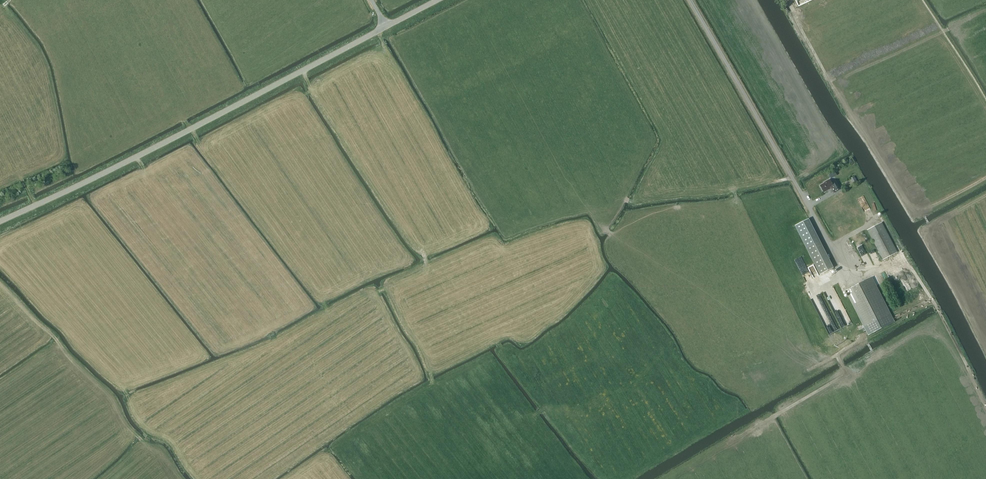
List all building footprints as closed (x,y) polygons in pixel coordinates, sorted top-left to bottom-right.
[(832,183),(830,179),(825,182),(825,183),(820,185),(824,192),(831,188),(834,193),(840,190),(835,181),(832,183)] [(883,260),(898,252),(882,222),(867,230),(883,260)] [(817,236),(804,243),(820,274),(833,267),(817,236)] [(806,267),(802,257),(796,260),(800,269),(806,267)] [(905,299),(918,292),(917,290),(918,290),(907,270),(893,278),(905,299)] [(869,335),(895,322),(872,278),(846,291),(869,335)] [(834,318),(823,323),(829,336),(840,330),(834,318)]
